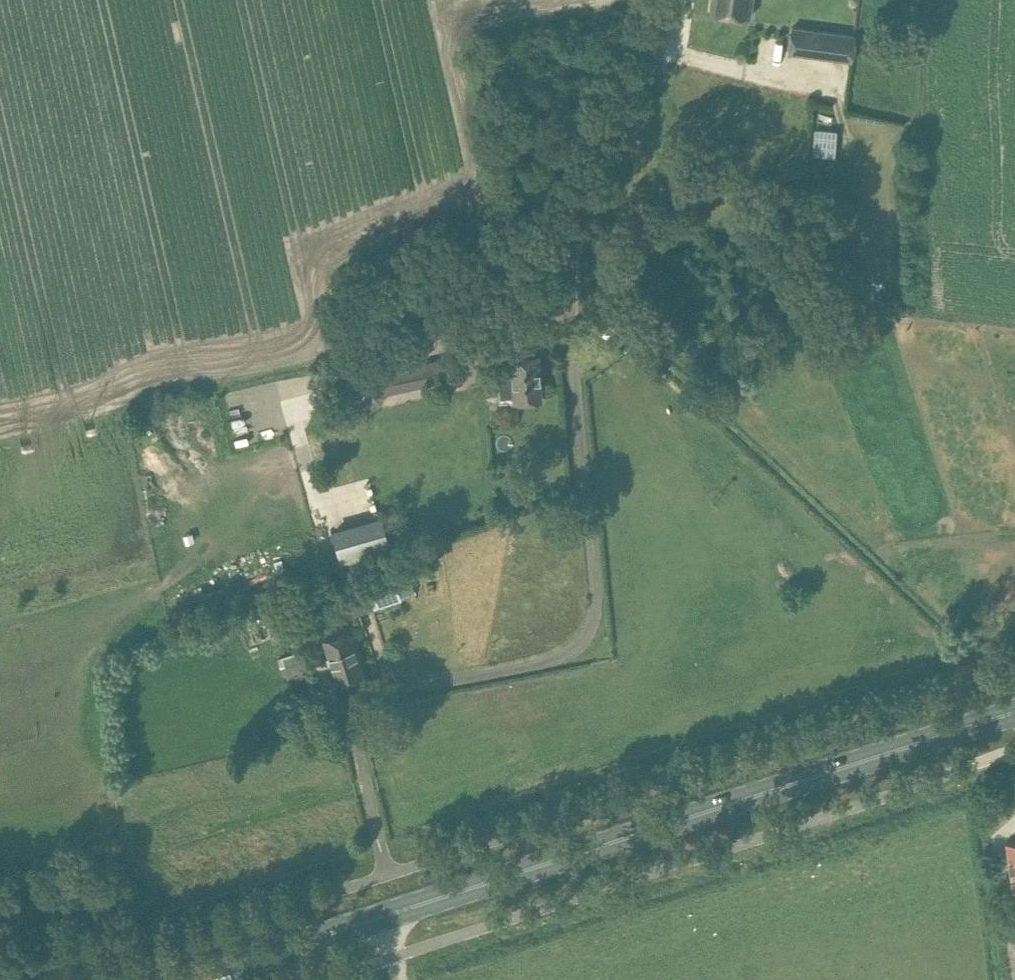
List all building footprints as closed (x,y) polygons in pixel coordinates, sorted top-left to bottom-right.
[(711,10),(751,15),(753,0),(712,0),(711,10)] [(856,34),(792,25),(788,52),(853,61),(856,34)] [(512,354),(497,356),(499,373),(500,401),(515,400),(542,399),(539,352),(512,354)] [(454,356),(373,374),(377,393),(459,376),(454,356)] [(341,557),(406,543),(398,511),(334,526),(341,557)] [(414,590),(408,571),(404,558),(390,562),(392,568),(334,586),(344,617),(402,598),(400,594),(414,590)] [(338,682),(364,674),(350,629),(324,637),(338,682)] [(307,667),(302,650),(279,657),(284,673),(307,667)]
